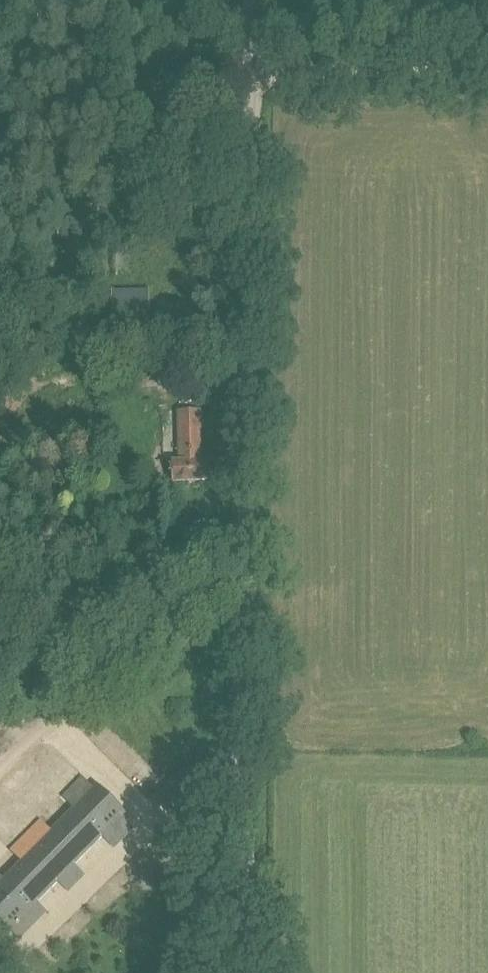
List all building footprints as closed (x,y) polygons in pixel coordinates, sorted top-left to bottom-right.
[(112,290),(112,335),(150,335),(149,289),(112,290)] [(180,462),(173,462),(173,481),(211,480),(210,461),(202,461),(201,411),(179,411),(180,462)] [(21,863),(4,880),(0,877),(0,922),(12,934),(13,933),(22,941),(38,925),(28,916),(60,884),(69,893),(86,876),(75,866),(102,837),(113,848),(133,828),(122,817),(125,814),(97,786),(93,789),(83,778),(63,799),(74,809),(51,832),(40,821),(10,852),(21,863)]
